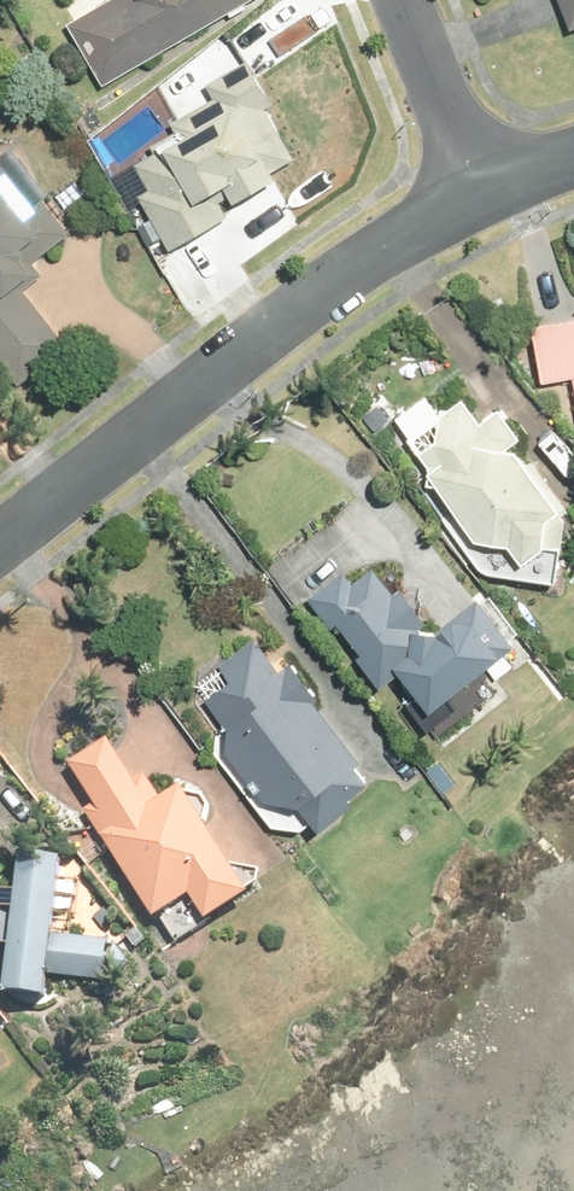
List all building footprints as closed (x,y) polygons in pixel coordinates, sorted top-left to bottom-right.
[(75,22),(72,24),(109,86),(166,53),(257,0),(113,0),(75,22)] [(277,103),(275,100),(253,60),(212,84),(220,99),(177,124),(181,131),(155,145),(158,152),(138,164),(153,190),(144,196),(175,249),(236,215),(223,193),(234,187),(243,203),(275,184),(285,179),(280,171),(301,159),(271,107),(277,103)] [(72,347),(23,286),(40,273),(33,264),(73,233),(47,200),(39,206),(2,158),(0,159),(0,354),(24,385),(72,347)] [(539,327),(549,384),(573,379),(573,320),(539,327)] [(558,520),(570,511),(526,452),(512,450),(527,439),(507,412),(488,427),(468,401),(415,441),(438,470),(437,474),(465,512),(485,540),(520,545),(534,563),(555,547),(558,520)] [(406,590),(399,596),(377,569),(357,585),(347,572),(313,599),(337,629),(344,624),(369,655),(364,659),(388,689),(395,684),(410,672),(443,712),(509,658),(521,647),(482,600),(444,632),(431,632),(428,629),(434,623),(406,590)] [(326,697),(299,663),(287,672),(261,639),(238,657),(227,666),(239,680),(214,700),(239,732),(237,751),(276,801),(309,804),(331,831),(365,804),(362,800),(380,785),(376,778),(366,767),(371,762),(323,700),(326,697)] [(140,782),(119,748),(113,740),(75,766),(100,804),(90,811),(164,923),(201,899),(214,920),(218,925),(259,898),(255,890),(240,868),(212,825),(187,788),(167,802),(150,775),(140,782)] [(14,852),(0,851),(0,862),(14,852)] [(70,863),(31,858),(26,894),(0,890),(0,946),(2,946),(7,910),(26,913),(15,995),(55,1001),(58,978),(115,986),(117,974),(136,967),(121,945),(115,944),(84,940),(61,936),(63,922),(66,898),(81,900),(83,881),(67,879),(70,863)]
